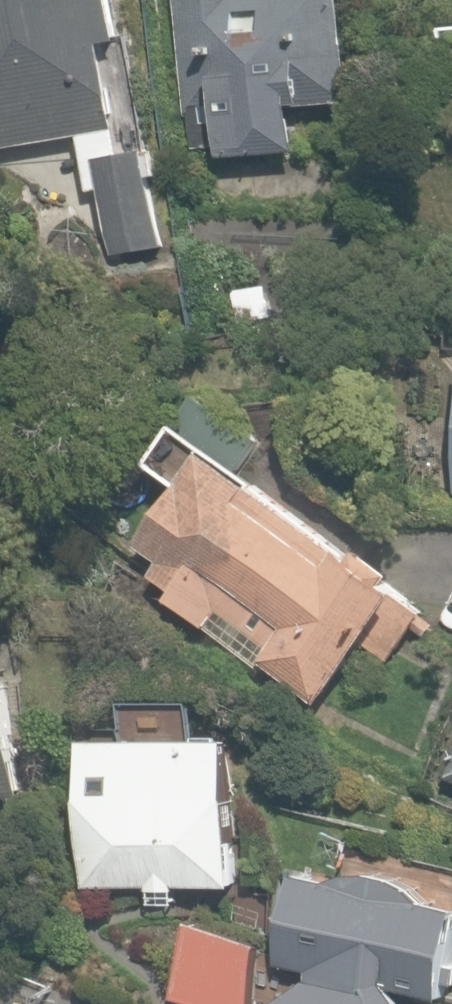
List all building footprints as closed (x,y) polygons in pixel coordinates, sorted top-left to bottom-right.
[(104,127),(72,0),(0,0),(0,154),(104,127)] [(202,157),(284,147),(279,102),(332,95),(321,0),(183,0),(202,157)] [(136,154),(93,164),(114,261),(157,252),(136,154)] [(439,358),(428,491),(451,493),(451,359),(439,358)] [(177,445),(114,539),(154,566),(137,591),(193,629),(207,608),(262,646),(247,668),(302,705),(384,585),(177,445)] [(431,771),(451,780),(451,722),(431,771)] [(212,836),(212,739),(62,739),(62,889),(229,889),(229,836),(212,836)] [(273,881),(270,962),(303,974),(274,1003),(396,1003),(385,984),(422,991),(437,910),(273,881)] [(174,921),(164,1003),(247,1003),(256,931),(174,921)]
